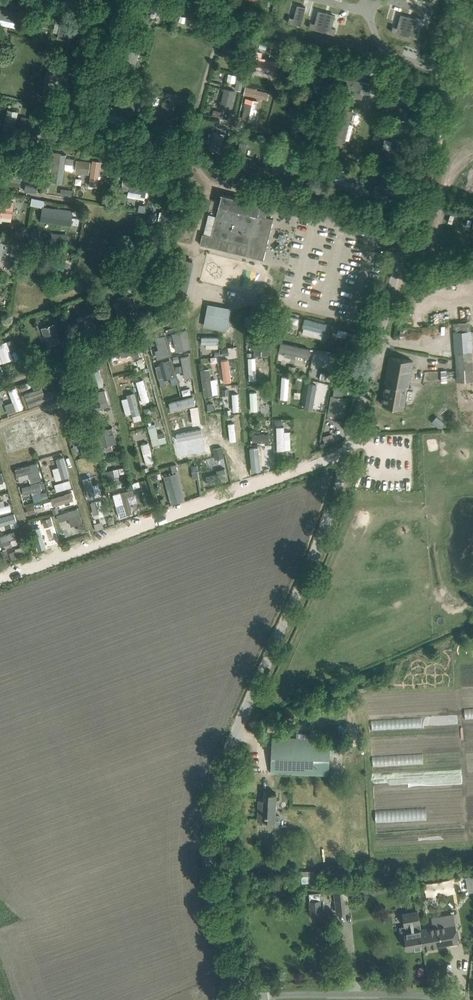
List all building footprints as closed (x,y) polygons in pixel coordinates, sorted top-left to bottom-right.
[(151,11),(160,12),(161,2),(162,0),(153,0),(153,1),(151,11)] [(176,8),(184,10),(183,13),(189,14),(187,19),(196,21),(201,22),(203,12),(198,11),(200,1),(195,0),(178,0),(177,4),(176,8)] [(19,11),(0,6),(0,17),(17,21),(19,11)] [(61,21),(59,33),(57,38),(71,41),(72,36),(75,25),(61,21)] [(243,55),(246,39),(237,37),(233,53),(243,55)] [(133,74),(138,52),(130,50),(131,48),(127,47),(126,52),(127,53),(122,71),(133,74)] [(276,71),(279,61),(256,56),(254,67),(276,71)] [(58,63),(55,72),(47,70),(45,79),(60,83),(65,65),(58,63)] [(369,94),(371,84),(348,78),(345,90),(351,91),(352,89),(369,94)] [(230,108),(235,90),(225,88),(221,105),(230,108)] [(393,89),(391,99),(411,104),(413,94),(393,89)] [(170,122),(174,103),(173,100),(166,98),(163,101),(161,112),(153,110),(151,118),(170,122)] [(258,103),(246,100),(242,118),(254,121),(258,103)] [(342,146),(342,145),(344,138),(351,140),(354,128),(352,126),(349,125),(353,111),(334,106),(325,141),(341,145),(342,146)] [(4,130),(3,133),(12,135),(20,137),(22,137),(24,128),(22,128),(16,127),(18,117),(17,117),(7,115),(5,124),(4,130)] [(319,132),(322,123),(308,118),(304,132),(316,135),(317,132),(319,132)] [(235,122),(233,121),(227,120),(226,127),(233,129),(235,122)] [(59,137),(61,127),(45,123),(43,133),(59,137)] [(225,134),(215,131),(211,149),(220,151),(225,134)] [(376,145),(373,157),(399,164),(400,162),(401,156),(405,140),(393,137),(390,149),(376,145)] [(237,154),(235,164),(245,167),(245,165),(249,166),(251,158),(244,156),(248,142),(241,140),(237,154)] [(46,153),(44,167),(53,168),(53,169),(51,181),(62,183),(64,171),(66,158),(66,156),(46,153)] [(77,173),(89,174),(90,161),(78,160),(77,173)] [(97,186),(101,162),(93,160),(89,185),(97,186)] [(289,179),(292,167),(274,163),(272,173),(285,176),(285,178),(289,179)] [(123,172),(122,179),(132,180),(130,191),(129,196),(145,198),(149,176),(141,175),(133,173),(123,172)] [(336,177),(333,186),(343,189),(342,193),(355,196),(361,198),(364,185),(358,183),(336,177)] [(397,182),(391,181),(382,178),(377,196),(381,197),(380,201),(391,204),(397,182)] [(202,192),(198,191),(193,211),(198,212),(202,192)] [(203,233),(200,244),(209,246),(246,255),(254,257),(264,259),(274,218),(266,216),(268,208),(269,204),(261,203),(222,193),(220,200),(212,235),(203,233)] [(14,206),(14,201),(0,200),(0,216),(12,217),(14,206)] [(71,224),(72,214),(73,210),(43,206),(41,220),(71,224)] [(160,211),(158,220),(163,221),(169,222),(168,227),(177,229),(178,224),(182,225),(182,224),(184,215),(165,212),(160,211)] [(133,259),(139,259),(144,260),(144,262),(150,262),(151,252),(134,250),(133,259)] [(44,268),(43,273),(68,276),(70,263),(65,263),(45,260),(44,268)] [(132,295),(119,300),(113,302),(118,315),(124,313),(125,317),(139,312),(132,295)] [(227,329),(230,312),(231,308),(208,303),(203,325),(227,329)] [(88,327),(91,333),(102,328),(95,312),(83,317),(84,319),(78,322),(82,330),(88,327)] [(457,381),(472,380),(472,365),(470,321),(453,322),(457,381)] [(48,344),(60,340),(54,323),(42,327),(48,344)] [(255,334),(251,334),(251,346),(255,346),(255,355),(270,355),(270,328),(255,328),(255,334)] [(7,341),(0,344),(0,353),(1,357),(0,357),(0,362),(0,363),(13,358),(10,350),(16,348),(13,339),(7,341)] [(404,408),(412,360),(390,356),(385,383),(386,383),(383,404),(404,408)] [(329,774),(331,739),(273,736),(272,772),(329,774)] [(275,814),(276,793),(264,792),(264,799),(259,799),(258,820),(269,821),(269,824),(278,824),(279,814),(275,814)] [(335,890),(337,912),(349,910),(347,889),(335,890)] [(306,899),(312,910),(321,904),(315,894),(306,899)] [(421,928),(422,928),(418,909),(403,912),(405,925),(406,929),(402,930),(403,938),(406,938),(407,941),(406,941),(408,949),(424,946),(421,928)] [(459,941),(457,931),(454,913),(431,917),(433,926),(422,928),(421,928),(424,946),(424,947),(459,941)]
